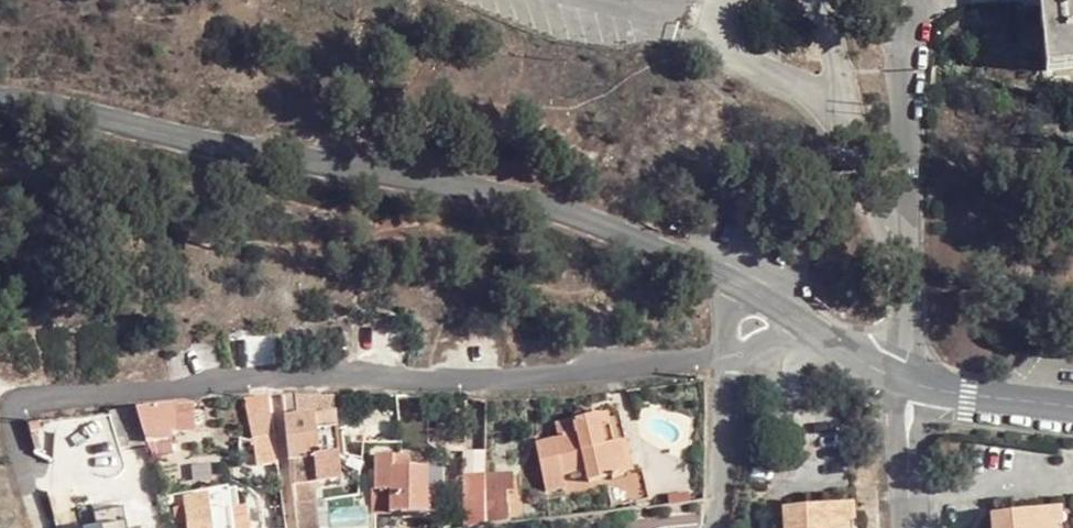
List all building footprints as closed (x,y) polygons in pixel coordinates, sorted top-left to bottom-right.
[(1061,71),(1072,70),(1072,0),(1055,0),(1061,71)] [(282,396),(285,417),(321,414),(323,414),(320,397),(319,397),(282,396)] [(276,432),(272,403),(248,407),(251,436),(276,433),(276,432)] [(188,404),(175,405),(175,428),(189,428),(188,404)] [(137,410),(148,444),(175,440),(175,428),(175,405),(137,410)] [(623,409),(600,413),(605,444),(623,441),(629,440),(623,409)] [(119,450),(148,444),(137,410),(113,411),(119,450)] [(605,444),(600,413),(556,422),(558,438),(536,442),(544,491),(565,487),(563,475),(587,470),(589,482),(629,474),(623,441),(605,444)] [(286,445),(291,471),(308,469),(311,469),(315,482),(337,476),(321,414),(285,417),(285,418),(286,445)] [(276,433),(251,436),(252,438),(254,466),(279,464),(276,433)] [(635,473),(629,440),(623,441),(629,474),(635,473)] [(405,449),(373,452),(377,486),(394,485),(395,511),(440,507),(438,485),(429,484),(427,463),(425,462),(424,450),(405,452),(405,449)] [(293,488),(294,490),(310,487),(308,469),(291,471),(293,488)] [(487,513),(487,524),(512,519),(509,493),(516,491),(517,471),(487,472),(487,513)] [(463,493),(464,513),(487,513),(487,472),(463,473),(462,477),(465,478),(465,492),(463,493)] [(626,477),(626,507),(645,505),(643,477),(626,477)] [(184,506),(186,521),(188,521),(188,527),(234,527),(232,508),(213,510),(209,492),(184,496),(184,506)] [(791,507),(791,525),(785,525),(785,527),(858,527),(857,503),(791,507)] [(105,526),(128,522),(125,506),(102,510),(105,526)] [(186,521),(184,506),(176,507),(177,521),(186,521)] [(1065,506),(1000,513),(1001,527),(1067,527),(1065,506)] [(464,513),(464,527),(487,524),(487,513),(464,513)] [(1000,513),(993,514),(993,527),(1001,527),(1000,513)]
